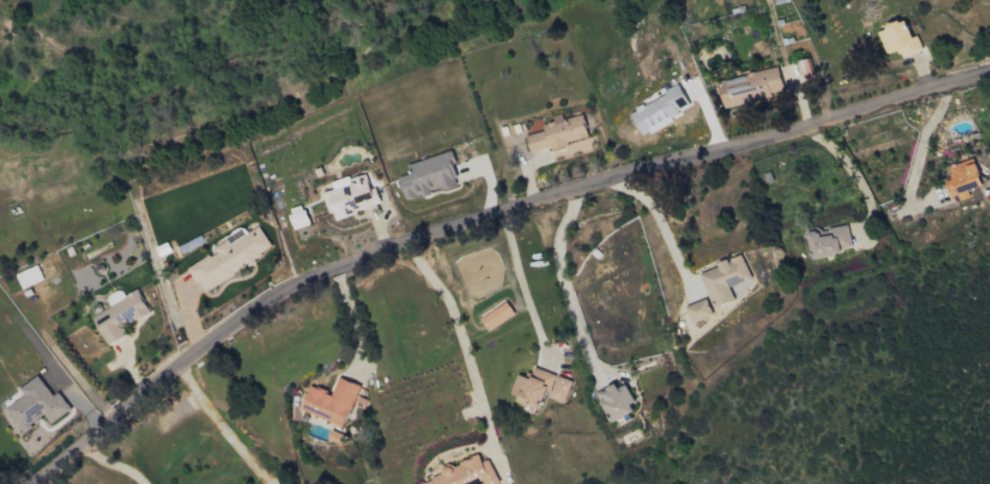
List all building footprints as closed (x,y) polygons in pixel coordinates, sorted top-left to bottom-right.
[(886,55),(898,50),(900,56),(921,48),(917,36),(912,38),(906,20),(877,30),(886,55)] [(783,93),(777,66),(716,81),(722,107),(783,93)] [(640,135),(691,110),(680,87),(629,111),(640,135)] [(525,136),(530,153),(549,148),(549,149),(588,139),(582,115),(563,119),(561,114),(552,117),(553,122),(542,125),(544,131),(525,136)] [(405,200),(421,195),(422,199),(431,196),(430,192),(459,184),(450,152),(407,164),(410,175),(398,178),(405,200)] [(969,198),(967,190),(983,186),(974,159),(949,166),(953,179),(946,181),(952,203),(969,198)] [(331,182),(333,190),(324,193),(331,220),(380,205),(375,187),(370,189),(365,172),(331,182)] [(294,229),(308,225),(303,205),(288,209),(294,229)] [(851,247),(848,225),(806,232),(810,259),(842,255),(841,248),(851,247)] [(202,291),(273,250),(259,226),(246,234),(243,229),(213,247),(216,252),(188,268),(202,291)] [(699,271),(712,308),(733,300),(728,286),(750,278),(742,256),(699,271)] [(15,275),(21,289),(43,280),(37,265),(15,275)] [(685,307),(691,323),(712,314),(705,299),(685,307)] [(480,319),(487,331),(514,314),(507,302),(480,319)] [(570,381),(533,367),(529,378),(517,374),(509,398),(538,408),(543,395),(563,402),(570,381)] [(52,396),(38,376),(20,389),(24,395),(6,409),(23,432),(45,416),(50,424),(70,409),(58,392),(52,396)] [(301,412),(344,427),(358,385),(337,378),(332,393),(310,386),(301,412)] [(611,423),(636,410),(623,385),(617,388),(614,383),(595,393),(611,423)] [(488,459),(481,462),(478,455),(440,470),(442,475),(422,483),(465,483),(464,483),(478,478),(481,483),(496,483),(498,483),(488,459)]
